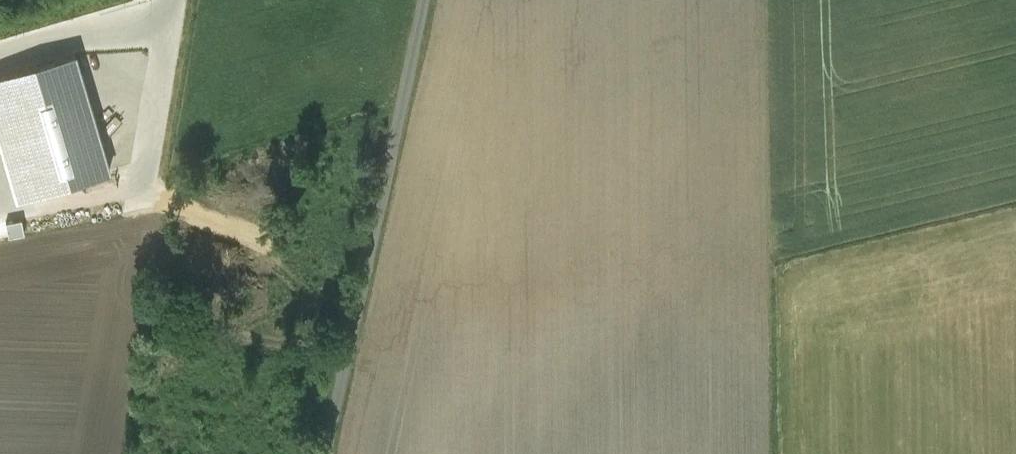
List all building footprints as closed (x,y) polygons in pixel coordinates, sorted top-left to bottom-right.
[(0,74),(0,144),(16,199),(112,171),(76,52),(0,74)]
